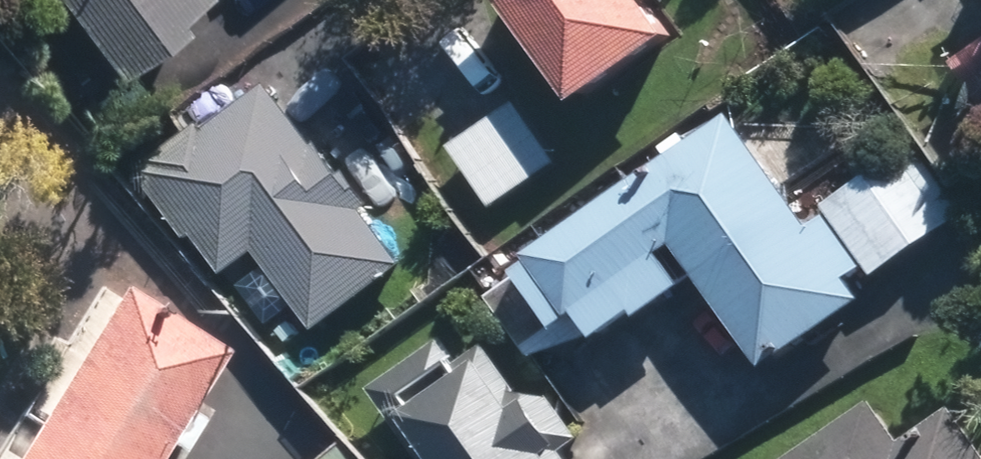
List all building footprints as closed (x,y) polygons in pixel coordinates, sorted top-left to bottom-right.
[(115,72),(184,20),(178,11),(192,0),(61,0),(115,72)] [(591,98),(684,33),(661,0),(522,0),(591,98)] [(319,146),(273,86),(150,179),(196,238),(203,233),(234,272),(261,251),(320,329),(408,262),(369,211),(377,204),(327,139),(319,146)] [(521,102),(458,145),(500,206),(563,163),(521,102)] [(820,222),(742,112),(544,251),(546,255),(529,268),(570,327),(590,313),(608,338),(648,309),(654,318),(711,277),(776,368),(875,299),(858,275),(873,265),(880,275),(966,215),(916,145),(830,205),(835,211),(820,222)] [(127,288),(122,296),(102,284),(0,448),(0,458),(162,458),(172,443),(186,452),(207,419),(193,410),(229,351),(127,288)] [(379,385),(430,458),(574,458),(568,450),(585,438),(548,385),(531,396),(494,344),(485,350),(475,335),(456,349),(448,337),(379,385)] [(794,458),(980,458),(980,435),(958,403),(913,436),(883,395),(826,436),(794,458)] [(327,458),(370,458),(350,438),(327,458)]
